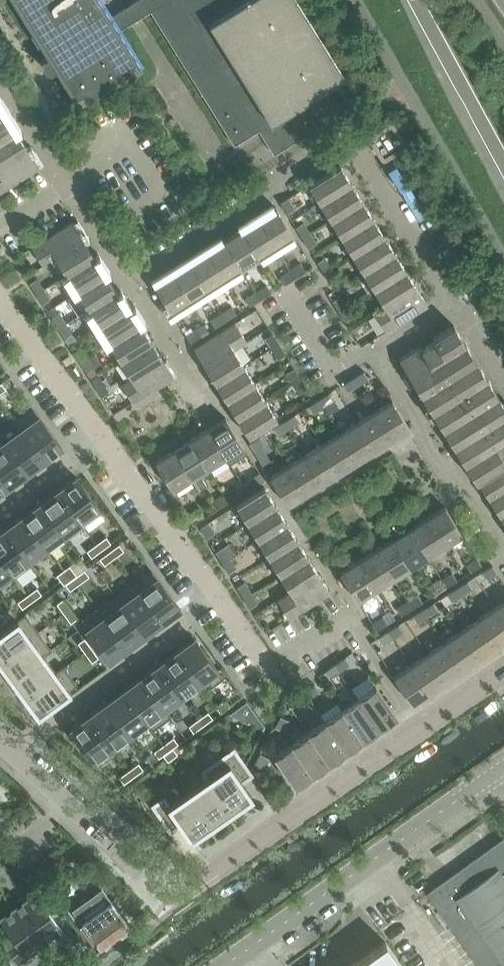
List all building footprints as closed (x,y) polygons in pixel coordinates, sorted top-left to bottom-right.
[(51,71),(53,70),(55,68),(79,106),(141,67),(118,30),(128,24),(142,15),(147,12),(150,10),(234,144),(258,129),(267,142),(274,154),(350,106),(335,81),(344,76),(297,0),(136,0),(109,17),(99,0),(13,0),(48,56),(45,58),(43,59),(42,62),(42,64),(46,70),(47,70),(51,71)] [(0,118),(0,142),(17,132),(6,114),(0,118)] [(375,132),(369,136),(383,158),(405,145),(401,138),(391,122),(375,132)] [(0,142),(0,165),(27,148),(17,132),(0,142)] [(27,148),(0,165),(0,191),(38,167),(27,148)] [(309,184),(320,202),(351,182),(340,165),(309,184)] [(320,202),(330,219),(362,200),(351,182),(320,202)] [(288,198),(280,202),(287,213),(294,208),(288,198)] [(330,219),(341,237),(373,217),(362,200),(330,219)] [(276,207),(259,218),(276,246),(294,235),(276,207)] [(373,217),(341,237),(352,254),(384,235),(373,217)] [(259,218),(241,229),(259,257),(276,246),(259,218)] [(56,257),(84,240),(72,221),(32,247),(43,265),(56,257)] [(303,222),(296,227),(302,237),(310,233),(303,222)] [(241,229),(224,240),(241,268),(259,257),(241,229)] [(310,233),(302,237),(309,248),(316,243),(310,233)] [(352,254),(363,272),(395,252),(384,235),(352,254)] [(56,257),(66,273),(94,255),(84,240),(56,257)] [(224,240),(206,251),(224,279),(241,268),(224,240)] [(206,251),(189,262),(206,290),(224,279),(206,251)] [(363,272),(374,289),(405,270),(395,252),(363,272)] [(94,255),(66,273),(77,290),(105,273),(94,255)] [(317,261),(324,272),(331,267),(325,257),(317,261)] [(189,262),(171,273),(189,301),(206,290),(189,262)] [(301,263),(290,270),(295,277),(305,270),(301,263)] [(331,267),(324,272),(331,283),(338,278),(331,267)] [(290,270),(279,276),(284,284),(295,277),(290,270)] [(374,289),(384,305),(416,286),(405,270),(374,289)] [(105,273),(77,290),(88,308),(116,290),(105,273)] [(171,273),(154,284),(171,312),(189,301),(171,273)] [(29,282),(36,293),(43,288),(37,278),(29,282)] [(266,285),(256,291),(260,299),(271,292),(266,285)] [(384,305),(375,311),(386,330),(427,305),(416,286),(384,305)] [(43,288),(36,293),(43,304),(50,299),(43,288)] [(116,290),(88,308),(98,325),(127,307),(116,290)] [(256,291),(245,298),(249,305),(260,299),(256,291)] [(332,300),(339,311),(346,306),(340,295),(332,300)] [(98,325),(109,343),(141,323),(130,305),(127,307),(98,325)] [(232,306),(221,313),(226,320),(236,314),(232,306)] [(346,306),(339,311),(345,321),(353,317),(346,306)] [(51,317),(58,327),(65,323),(59,312),(51,317)] [(221,313),(210,319),(215,327),(226,320),(221,313)] [(193,347),(205,366),(233,348),(246,340),(235,322),(193,347)] [(65,323),(58,327),(65,338),(72,333),(65,323)] [(109,343),(120,360),(152,341),(141,323),(109,343)] [(399,358),(476,481),(478,480),(503,463),(503,459),(495,445),(503,439),(503,405),(454,325),(433,337),(435,341),(422,349),(420,346),(399,358)] [(196,328),(186,335),(190,342),(201,335),(196,328)] [(272,333),(265,337),(271,348),(279,343),(272,333)] [(152,341),(120,360),(131,377),(162,358),(152,341)] [(286,354),(279,343),(271,348),(278,359),(286,354)] [(81,346),(73,351),(80,362),(87,357),(81,346)] [(244,365),(233,348),(205,366),(215,383),(244,365)] [(68,356),(62,359),(66,365),(72,361),(68,356)] [(94,368),(87,357),(80,362),(87,372),(94,368)] [(131,377),(121,383),(133,402),(174,376),(162,358),(131,377)] [(255,383),(244,365),(215,383),(226,400),(255,383)] [(286,372),(293,383),(301,378),(294,367),(286,372)] [(364,370),(353,377),(358,385),(368,378),(364,370)] [(353,377),(343,384),(347,391),(358,385),(353,377)] [(301,378),(293,383),(300,393),(307,389),(301,378)] [(102,380),(95,385),(101,395),(109,391),(102,380)] [(266,400),(255,383),(226,400),(237,418),(266,400)] [(329,392),(318,399),(323,406),(334,400),(329,392)] [(318,399),(308,405),(312,413),(323,406),(318,399)] [(266,400),(237,418),(248,435),(277,418),(266,400)] [(392,400),(374,411),(392,439),(410,428),(392,400)] [(374,411),(357,421),(375,450),(392,439),(374,411)] [(294,414),(284,420),(288,428),(299,421),(294,414)] [(225,417),(208,428),(225,456),(243,445),(225,417)] [(38,418),(21,431),(45,463),(62,450),(38,418)] [(284,420),(273,427),(278,435),(288,428),(284,420)] [(357,421),(339,432),(357,461),(375,450),(357,421)] [(208,428),(190,439),(208,468),(225,456),(208,428)] [(21,431),(3,444),(27,476),(45,463),(21,431)] [(339,432),(322,443),(340,472),(357,461),(339,432)] [(259,436),(248,443),(253,450),(264,443),(259,436)] [(190,439),(173,450),(190,479),(208,468),(190,439)] [(322,443),(304,454),(322,483),(340,472),(322,443)] [(0,446),(0,477),(9,489),(27,476),(3,444),(0,446)] [(173,450),(155,461),(173,490),(190,479),(173,450)] [(304,454),(287,465),(305,494),(322,483),(304,454)] [(489,497),(503,487),(503,463),(478,480),(489,497)] [(287,465),(270,476),(287,505),(305,494),(287,465)] [(259,472),(249,479),(253,486),(264,479),(259,472)] [(9,489),(0,477),(0,496),(9,489)] [(76,479),(58,492),(82,524),(99,510),(76,479)] [(264,486),(236,504),(247,522),(275,504),(264,486)] [(235,487),(224,494),(229,501),(239,495),(235,487)] [(489,497),(499,514),(503,511),(503,487),(489,497)] [(58,492),(41,505),(64,537),(82,524),(58,492)] [(224,494),(213,501),(218,508),(229,501),(224,494)] [(247,522),(258,539),(286,522),(275,504),(247,522)] [(41,505),(23,518),(47,550),(64,537),(41,505)] [(445,506),(427,517),(445,545),(462,534),(445,506)] [(200,509),(189,516),(193,524),(204,517),(200,509)] [(427,517),(410,528),(427,556),(445,545),(427,517)] [(23,518),(5,531),(29,563),(47,550),(23,518)] [(208,522),(200,527),(207,538),(214,533),(208,522)] [(258,539),(269,557),(297,539),(286,522),(258,539)] [(410,528),(392,539),(410,567),(427,556),(410,528)] [(0,535),(0,560),(11,576),(29,563),(5,531),(0,535)] [(98,545),(103,552),(113,545),(108,538),(98,545)] [(269,557),(280,574),(308,557),(297,539),(269,557)] [(392,539),(375,550),(392,578),(410,567),(392,539)] [(88,553),(93,559),(103,552),(98,545),(88,553)] [(111,554),(115,560),(125,553),(120,547),(111,554)] [(223,547),(215,551),(222,562),(229,557),(223,547)] [(375,550),(357,561),(375,589),(392,578),(375,550)] [(101,561),(106,567),(115,560),(111,554),(101,561)] [(229,557),(222,562),(228,573),(236,568),(229,557)] [(308,557),(280,574),(290,591),(318,573),(308,557)] [(481,565),(477,557),(466,564),(471,571),(481,565)] [(11,576),(0,560),(0,584),(11,576)] [(357,561),(339,572),(357,600),(375,589),(357,561)] [(492,565),(481,572),(486,579),(497,572),(492,565)] [(70,568),(64,573),(71,583),(75,580),(78,578),(70,568)] [(452,572),(441,579),(446,587),(457,580),(452,572)] [(64,573),(58,578),(65,588),(65,587),(71,583),(64,573)] [(78,578),(75,580),(80,586),(90,579),(85,573),(78,578)] [(330,592),(318,573),(290,591),(277,599),(289,617),(330,592)] [(441,579),(431,586),(436,593),(446,587),(441,579)] [(71,583),(65,587),(70,594),(80,586),(75,580),(71,583)] [(157,580),(140,593),(163,624),(181,611),(157,580)] [(468,580),(457,587),(462,594),(472,588),(468,580)] [(237,586),(243,597),(251,592),(244,581),(237,586)] [(457,587),(446,594),(451,601),(462,594),(457,587)] [(28,598),(32,604),(42,597),(37,591),(28,598)] [(251,592),(243,597),(250,607),(257,603),(251,592)] [(140,593),(122,606),(146,637),(163,624),(140,593)] [(418,594),(407,601),(412,608),(422,602),(418,594)] [(18,605),(23,611),(32,604),(28,598),(18,605)] [(495,606),(503,618),(503,600),(495,606)] [(63,601),(57,606),(64,616),(70,611),(63,601)] [(407,601),(396,607),(401,615),(412,608),(407,601)] [(433,602),(423,609),(427,616),(438,609),(433,602)] [(122,606),(104,619),(128,651),(146,637),(122,606)] [(478,618),(497,645),(503,641),(503,618),(495,606),(478,618)] [(423,609),(412,615),(417,623),(427,616),(423,609)] [(78,621),(70,611),(64,616),(71,625),(78,621)] [(382,616),(372,623),(376,630),(387,624),(382,616)] [(478,618),(461,630),(481,657),(497,645),(478,618)] [(104,619),(87,632),(110,664),(128,651),(104,619)] [(0,636),(0,663),(31,640),(18,622),(0,636)] [(398,624),(388,630),(392,638),(403,631),(398,624)] [(388,630),(377,637),(382,644),(392,638),(388,630)] [(461,630),(444,641),(464,669),(481,657),(461,630)] [(31,640),(0,663),(0,664),(13,681),(45,658),(31,640)] [(85,640),(79,645),(86,655),(92,650),(85,640)] [(195,640),(177,653),(201,686),(219,672),(195,640)] [(444,641),(427,653),(447,680),(464,669),(444,641)] [(99,660),(92,650),(86,655),(93,664),(99,660)] [(177,653),(160,666),(183,699),(201,686),(177,653)] [(427,653),(411,665),(430,692),(447,680),(427,653)] [(345,656),(335,663),(340,671),(350,663),(345,656)] [(58,675),(45,658),(13,681),(26,699),(58,675)] [(335,663),(324,671),(329,678),(340,671),(335,663)] [(411,665),(394,676),(413,704),(430,692),(411,665)] [(160,666),(142,679),(166,712),(183,699),(160,666)] [(71,693),(58,675),(26,699),(39,717),(71,693)] [(131,687),(124,692),(148,725),(166,712),(142,679),(131,687)] [(314,684),(304,691),(309,698),(319,691),(314,684)] [(375,685),(358,697),(379,727),(396,715),(375,685)] [(304,691),(293,698),(298,705),(309,698),(304,691)] [(124,692),(107,706),(130,738),(148,725),(124,692)] [(358,697),(341,708),(362,739),(379,727),(358,697)] [(227,701),(218,708),(222,715),(232,707),(227,701)] [(247,701),(230,713),(249,721),(254,712),(247,701)] [(107,706),(89,719),(113,751),(130,738),(107,706)] [(341,708),(324,720),(345,751),(362,739),(341,708)] [(254,712),(249,721),(263,729),(264,726),(259,719),(254,712)] [(210,714),(200,721),(205,728),(214,720),(210,714)] [(281,731),(288,720),(280,715),(274,726),(281,731)] [(89,719),(71,732),(95,764),(113,751),(89,719)] [(324,720),(307,732),(328,762),(345,751),(324,720)] [(200,721),(190,728),(195,735),(205,728),(200,721)] [(307,732),(290,744),(311,774),(328,762),(307,732)] [(174,740),(165,747),(169,754),(174,750),(179,747),(174,740)] [(290,744),(273,755),(294,786),(311,774),(290,744)] [(165,747),(155,754),(160,761),(165,757),(169,754),(165,747)] [(228,763),(208,777),(232,810),(252,796),(242,782),(253,774),(234,748),(223,756),(228,763)] [(169,754),(165,757),(169,764),(179,757),(174,750),(169,754)] [(259,752),(253,763),(261,768),(267,756),(259,752)] [(139,766),(129,774),(134,780),(144,773),(139,766)] [(129,774),(120,781),(124,787),(134,780),(129,774)] [(208,777),(188,791),(212,824),(232,810),(208,777)] [(164,797),(153,805),(171,831),(181,824),(191,838),(212,824),(188,791),(170,804),(164,797)] [(428,892),(480,965),(503,965),(503,841),(502,839),(428,892)] [(32,869),(24,876),(31,885),(39,879),(32,869)] [(13,963),(25,954),(61,928),(36,892),(0,918),(0,919),(12,936),(0,944),(0,965),(16,965),(13,963)] [(96,899),(76,914),(100,947),(129,926),(106,894),(97,900),(96,899)] [(398,960),(399,960),(385,941),(350,965),(402,965),(398,960)]
